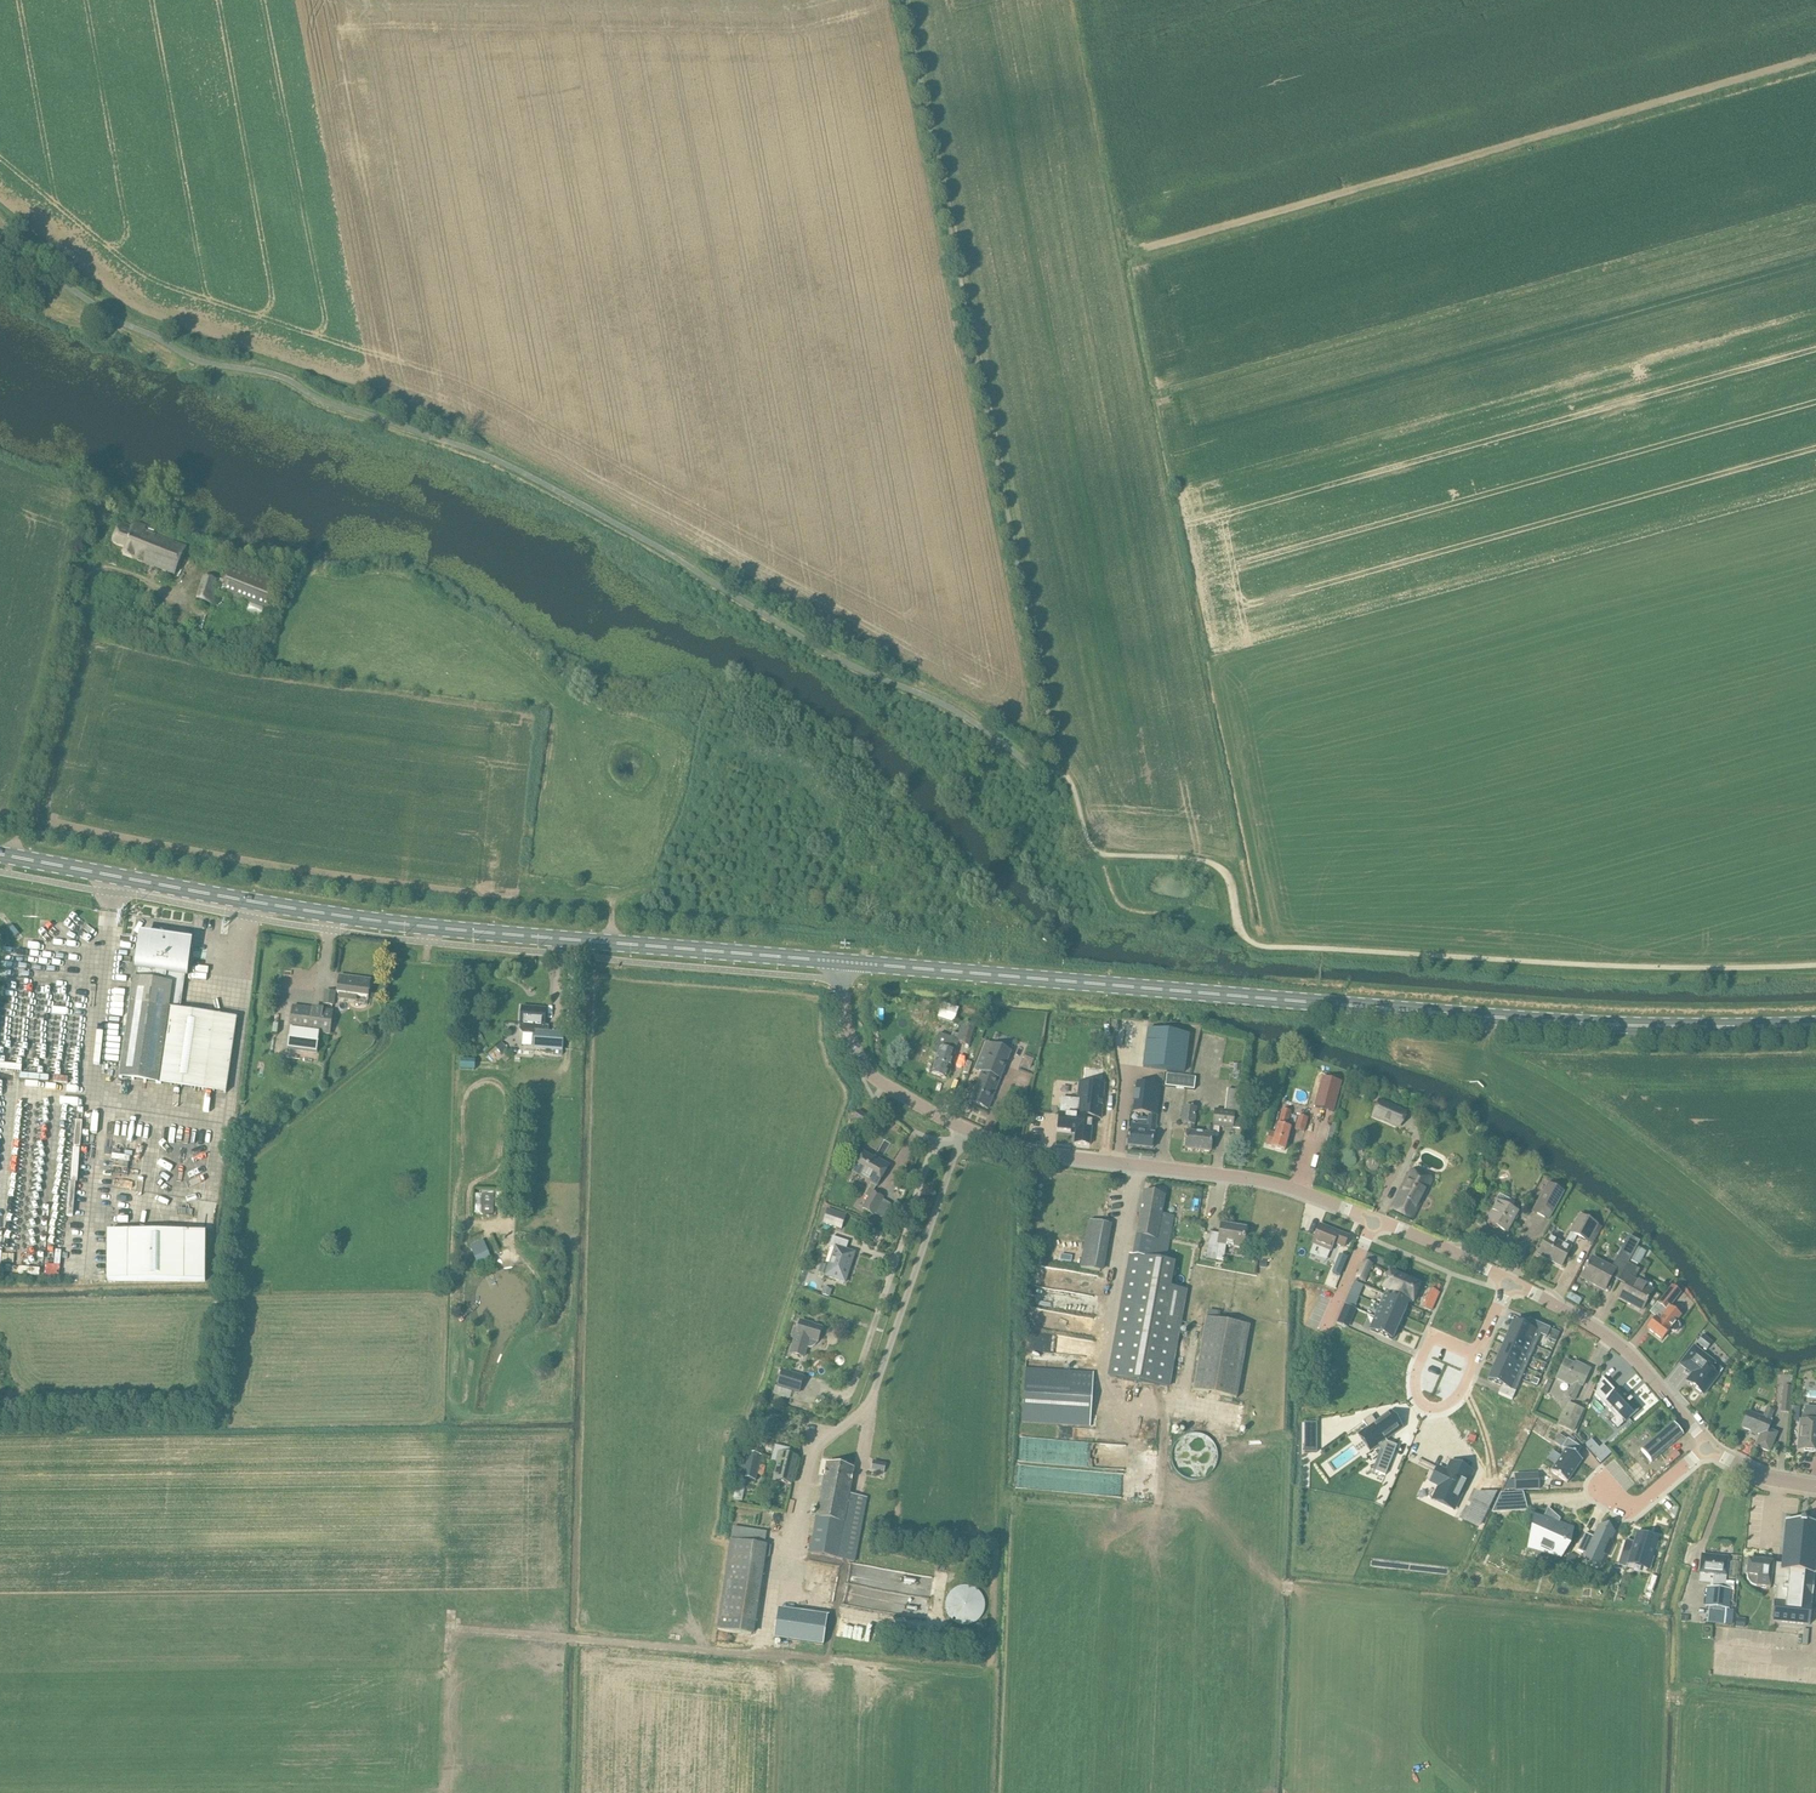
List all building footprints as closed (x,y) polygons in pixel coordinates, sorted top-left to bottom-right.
[(121,523),(117,532),(113,543),(126,548),(123,555),(175,575),(185,549),(143,532),(145,527),(134,523),(132,528),(121,523)] [(230,555),(227,563),(242,568),(245,559),(246,556),(232,550),(230,555)] [(267,612),(277,586),(232,567),(221,593),(267,612)] [(203,576),(196,600),(213,605),(220,581),(203,576)] [(993,897),(988,903),(995,908),(1000,902),(993,897)] [(74,942),(79,937),(66,924),(60,930),(74,942)] [(161,1085),(205,1091),(226,1094),(237,1018),(180,1010),(190,944),(142,937),(136,979),(134,979),(127,1029),(120,1079),(161,1085)] [(368,996),(369,992),(370,980),(354,978),(353,980),(341,978),(341,976),(340,976),(338,992),(368,996)] [(335,992),(325,990),(323,1003),(333,1004),(335,992)] [(943,1004),(937,1018),(952,1024),(956,1009),(943,1004)] [(293,1006),(290,1029),(288,1048),(318,1052),(320,1033),(330,1035),(333,1012),(293,1006)] [(523,1034),(536,1034),(535,1049),(563,1052),(564,1033),(549,1032),(549,1026),(545,1026),(546,1009),(522,1007),(521,1024),(520,1030),(523,1034)] [(938,1055),(931,1074),(947,1079),(959,1043),(968,1046),(974,1027),(963,1023),(957,1040),(939,1034),(933,1054),(938,1055)] [(1148,1029),(1142,1067),(1184,1073),(1189,1035),(1148,1029)] [(502,1042),(495,1047),(502,1055),(508,1050),(502,1042)] [(982,1071),(970,1102),(988,1110),(1011,1052),(987,1042),(976,1069),(982,1071)] [(1025,1056),(1021,1065),(1030,1069),(1034,1060),(1025,1056)] [(461,1059),(461,1069),(475,1069),(476,1060),(461,1059)] [(1062,1098),(1059,1129),(1076,1130),(1075,1144),(1090,1145),(1092,1118),(1101,1118),(1104,1084),(1100,1084),(1102,1069),(1085,1068),(1083,1082),(1079,1082),(1078,1099),(1062,1098)] [(1195,1078),(1166,1074),(1165,1087),(1194,1090),(1195,1078)] [(1322,1078),(1314,1107),(1333,1112),(1341,1083),(1322,1078)] [(1158,1114),(1162,1085),(1140,1081),(1135,1111),(1158,1114)] [(1206,1134),(1200,1133),(1198,1150),(1211,1152),(1214,1128),(1233,1130),(1236,1115),(1239,1115),(1242,1093),(1226,1091),(1224,1111),(1214,1110),(1212,1128),(1207,1127),(1206,1134)] [(1379,1100),(1372,1115),(1372,1117),(1399,1129),(1406,1112),(1379,1100)] [(1185,1149),(1198,1150),(1200,1133),(1194,1132),(1197,1108),(1183,1106),(1181,1124),(1188,1125),(1187,1132),(1185,1149)] [(1285,1151),(1288,1139),(1291,1127),(1286,1126),(1291,1110),(1282,1108),(1279,1121),(1276,1133),(1270,1132),(1266,1145),(1285,1151)] [(858,1111),(853,1119),(867,1128),(872,1120),(858,1111)] [(240,1116),(238,1131),(252,1133),(253,1118),(240,1116)] [(1299,1116),(1296,1129),(1295,1131),(1305,1133),(1308,1118),(1299,1116)] [(1130,1126),(1129,1134),(1128,1146),(1153,1149),(1156,1120),(1147,1119),(1146,1128),(1130,1126)] [(1333,1123),(1329,1138),(1333,1140),(1337,1124),(1333,1123)] [(117,1153),(115,1164),(131,1167),(133,1156),(117,1153)] [(863,1196),(868,1199),(863,1209),(873,1215),(883,1198),(873,1192),(877,1186),(889,1166),(880,1161),(879,1163),(864,1154),(853,1172),(872,1183),(863,1196)] [(1410,1171),(1397,1198),(1391,1209),(1412,1219),(1417,1209),(1432,1181),(1410,1171)] [(1563,1193),(1549,1185),(1533,1213),(1547,1221),(1563,1193)] [(153,1188),(149,1194),(168,1204),(172,1198),(153,1188)] [(497,1192),(496,1207),(505,1208),(507,1193),(497,1192)] [(1162,1214),(1165,1196),(1144,1192),(1142,1204),(1133,1254),(1166,1261),(1172,1229),(1174,1217),(1162,1214)] [(482,1195),(481,1214),(493,1214),(494,1195),(482,1195)] [(1496,1200),(1491,1209),(1485,1220),(1489,1222),(1489,1223),(1489,1226),(1495,1229),(1498,1228),(1498,1227),(1507,1232),(1518,1212),(1496,1200)] [(847,1215),(828,1208),(822,1223),(842,1230),(847,1215)] [(1549,1236),(1545,1244),(1539,1255),(1561,1267),(1570,1249),(1577,1236),(1588,1242),(1593,1245),(1603,1226),(1598,1224),(1580,1214),(1571,1231),(1571,1232),(1564,1245),(1549,1236)] [(1081,1269),(1100,1273),(1109,1224),(1090,1221),(1081,1269)] [(1210,1233),(1208,1246),(1206,1258),(1215,1260),(1217,1247),(1218,1243),(1243,1247),(1246,1229),(1221,1225),(1220,1234),(1210,1233)] [(1320,1225),(1313,1244),(1331,1251),(1334,1244),(1344,1248),(1349,1236),(1338,1232),(1338,1233),(1330,1230),(1331,1229),(1320,1225)] [(206,1233),(107,1232),(107,1282),(205,1283),(206,1233)] [(826,1276),(833,1279),(845,1283),(855,1253),(846,1250),(849,1242),(833,1237),(830,1246),(835,1248),(826,1276)] [(481,1244),(472,1248),(475,1256),(485,1252),(481,1244)] [(1638,1247),(1631,1259),(1640,1264),(1647,1252),(1638,1247)] [(1339,1254),(1332,1273),(1340,1276),(1347,1258),(1348,1258),(1339,1254)] [(1131,1255),(1109,1377),(1168,1388),(1176,1341),(1185,1290),(1168,1287),(1173,1263),(1166,1261),(1133,1255),(1131,1255)] [(1593,1257),(1587,1267),(1585,1271),(1586,1271),(1582,1278),(1583,1278),(1584,1276),(1594,1281),(1592,1284),(1604,1290),(1612,1277),(1619,1281),(1629,1263),(1616,1257),(1611,1267),(1593,1257)] [(1641,1270),(1629,1263),(1619,1281),(1627,1285),(1619,1298),(1631,1305),(1633,1302),(1643,1308),(1641,1310),(1642,1311),(1646,1304),(1653,1291),(1652,1290),(1652,1286),(1645,1282),(1642,1284),(1635,1281),(1641,1270)] [(1094,1292),(1096,1276),(1044,1268),(1042,1284),(1051,1285),(1052,1279),(1054,1280),(1054,1276),(1078,1280),(1077,1290),(1094,1292)] [(1390,1273),(1383,1289),(1387,1291),(1385,1295),(1396,1300),(1405,1279),(1390,1273)] [(1315,1275),(1313,1281),(1319,1284),(1322,1277),(1315,1275)] [(1405,1279),(1396,1300),(1407,1305),(1409,1301),(1413,1303),(1421,1286),(1405,1279)] [(1355,1282),(1350,1293),(1359,1297),(1364,1286),(1355,1282)] [(1656,1318),(1655,1319),(1648,1329),(1662,1340),(1670,1330),(1672,1332),(1675,1333),(1677,1332),(1681,1328),(1680,1325),(1679,1323),(1677,1322),(1681,1317),(1670,1308),(1681,1294),(1673,1287),(1659,1305),(1667,1311),(1660,1321),(1656,1318)] [(822,1288),(819,1296),(828,1299),(830,1291),(822,1288)] [(1431,1289),(1423,1307),(1431,1311),(1439,1293),(1431,1289)] [(806,1294),(804,1302),(820,1307),(822,1299),(806,1294)] [(1385,1295),(1381,1307),(1402,1316),(1407,1305),(1396,1300),(1385,1295)] [(1345,1304),(1336,1323),(1348,1329),(1357,1309),(1345,1304)] [(1381,1307),(1376,1318),(1397,1327),(1402,1316),(1381,1307)] [(1237,1399),(1250,1326),(1205,1318),(1192,1391),(1237,1399)] [(1376,1318),(1370,1330),(1392,1340),(1397,1327),(1376,1318)] [(1515,1323),(1511,1332),(1536,1343),(1540,1334),(1547,1337),(1550,1328),(1529,1319),(1525,1328),(1515,1323)] [(791,1353),(792,1354),(804,1357),(807,1348),(808,1348),(810,1348),(811,1348),(813,1347),(814,1347),(815,1346),(817,1345),(817,1343),(818,1342),(822,1328),(800,1322),(798,1330),(795,1329),(793,1334),(796,1335),(791,1353)] [(1511,1332),(1506,1343),(1531,1354),(1536,1343),(1511,1332)] [(1704,1335),(1697,1343),(1707,1351),(1713,1342),(1704,1335)] [(1506,1343),(1501,1355),(1526,1366),(1531,1354),(1506,1343)] [(1709,1371),(1714,1365),(1694,1349),(1680,1366),(1689,1373),(1691,1371),(1694,1373),(1687,1383),(1704,1396),(1718,1378),(1709,1371)] [(1501,1355),(1496,1366),(1522,1377),(1526,1366),(1501,1355)] [(1540,1360),(1537,1367),(1542,1370),(1546,1363),(1546,1362),(1540,1360)] [(1560,1371),(1558,1375),(1556,1380),(1572,1387),(1568,1396),(1575,1400),(1581,1386),(1583,1386),(1585,1381),(1590,1370),(1579,1364),(1578,1366),(1565,1360),(1560,1371)] [(1496,1366),(1490,1380),(1515,1391),(1522,1377),(1496,1366)] [(1026,1368),(1022,1421),(1090,1426),(1093,1373),(1026,1368)] [(778,1387),(799,1393),(804,1377),(783,1371),(778,1387)] [(1534,1378),(1531,1384),(1537,1386),(1539,1380),(1534,1378)] [(1604,1381),(1596,1397),(1622,1421),(1636,1406),(1615,1387),(1611,1391),(1604,1381)] [(1792,1387),(1784,1386),(1781,1411),(1789,1411),(1792,1387)] [(1567,1403),(1557,1426),(1573,1434),(1584,1411),(1567,1403)] [(1748,1412),(1747,1416),(1742,1428),(1760,1435),(1756,1447),(1770,1452),(1777,1434),(1768,1431),(1771,1422),(1770,1421),(1773,1413),(1766,1410),(1763,1418),(1748,1412)] [(1367,1428),(1359,1435),(1370,1451),(1378,1445),(1381,1449),(1383,1453),(1376,1471),(1376,1472),(1385,1476),(1397,1446),(1387,1442),(1386,1440),(1388,1438),(1388,1437),(1391,1435),(1392,1435),(1402,1428),(1400,1425),(1402,1424),(1395,1414),(1392,1415),(1390,1412),(1376,1422),(1371,1416),(1363,1422),(1367,1428)] [(1799,1438),(1798,1450),(1815,1452),(1815,1422),(1801,1421),(1799,1438)] [(1319,1451),(1319,1422),(1306,1422),(1306,1451),(1319,1451)] [(1651,1462),(1673,1444),(1683,1436),(1673,1424),(1663,1432),(1641,1450),(1651,1462)] [(1595,1437),(1589,1443),(1605,1460),(1615,1451),(1607,1443),(1603,1446),(1595,1437)] [(1566,1451),(1552,1472),(1567,1482),(1581,1461),(1575,1457),(1580,1449),(1568,1440),(1562,1448),(1566,1451)] [(775,1446),(774,1452),(771,1462),(778,1464),(774,1481),(791,1485),(798,1457),(789,1455),(790,1449),(775,1446)] [(756,1481),(761,1457),(742,1452),(736,1478),(740,1478),(747,1480),(756,1481)] [(873,1461),(871,1470),(884,1473),(886,1463),(873,1461)] [(854,1562),(864,1510),(866,1498),(849,1494),(854,1469),(827,1464),(809,1553),(854,1562)] [(1515,1480),(1508,1481),(1509,1491),(1539,1489),(1538,1479),(1523,1480),(1523,1473),(1515,1473),(1515,1480)] [(1642,1477),(1636,1481),(1643,1489),(1648,1484),(1642,1477)] [(738,1478),(733,1499),(742,1501),(747,1480),(738,1478)] [(1437,1483),(1432,1495),(1445,1500),(1441,1512),(1456,1519),(1469,1489),(1452,1482),(1451,1485),(1447,1484),(1445,1487),(1437,1483)] [(1500,1494),(1493,1512),(1509,1512),(1508,1495),(1500,1494)] [(1477,1496),(1463,1524),(1479,1532),(1497,1496),(1477,1496)] [(1533,1515),(1527,1550),(1561,1560),(1574,1528),(1559,1523),(1560,1520),(1548,1509),(1543,1518),(1533,1515)] [(1771,1575),(1774,1575),(1773,1588),(1776,1588),(1775,1601),(1773,1621),(1798,1624),(1803,1624),(1810,1625),(1812,1605),(1811,1604),(1812,1592),(1815,1552),(1815,1525),(1809,1524),(1787,1522),(1786,1522),(1782,1565),(1773,1564),(1771,1575)] [(1585,1533),(1577,1551),(1585,1554),(1584,1558),(1601,1566),(1605,1556),(1610,1556),(1615,1546),(1612,1541),(1615,1534),(1598,1526),(1593,1537),(1585,1533)] [(1623,1545),(1617,1565),(1626,1568),(1628,1561),(1650,1568),(1658,1539),(1636,1533),(1632,1548),(1623,1545)] [(716,1630),(753,1634),(767,1545),(730,1539),(716,1630)] [(1700,1573),(1699,1581),(1702,1581),(1711,1582),(1713,1582),(1712,1588),(1710,1588),(1707,1587),(1705,1607),(1709,1607),(1726,1609),(1729,1610),(1729,1603),(1731,1590),(1725,1589),(1725,1583),(1726,1581),(1727,1570),(1728,1558),(1702,1555),(1701,1567),(1700,1573)] [(1745,1574),(1744,1576),(1747,1576),(1747,1578),(1748,1581),(1750,1583),(1753,1586),(1756,1586),(1756,1588),(1770,1589),(1771,1578),(1771,1575),(1773,1564),(1773,1563),(1748,1560),(1748,1566),(1745,1566),(1745,1574)] [(799,1612),(804,1590),(805,1584),(785,1580),(784,1586),(779,1585),(777,1594),(782,1595),(779,1609),(799,1612)] [(984,1613),(984,1599),(974,1588),(961,1586),(950,1593),(945,1607),(950,1619),(961,1625),(975,1623),(984,1613)] [(778,1609),(774,1638),(823,1645),(828,1616),(799,1612),(779,1609),(778,1609)] [(1726,1611),(1725,1622),(1726,1622),(1732,1623),(1733,1623),(1734,1612),(1726,1611)] [(1736,1618),(1735,1627),(1745,1628),(1746,1619),(1736,1618)]
